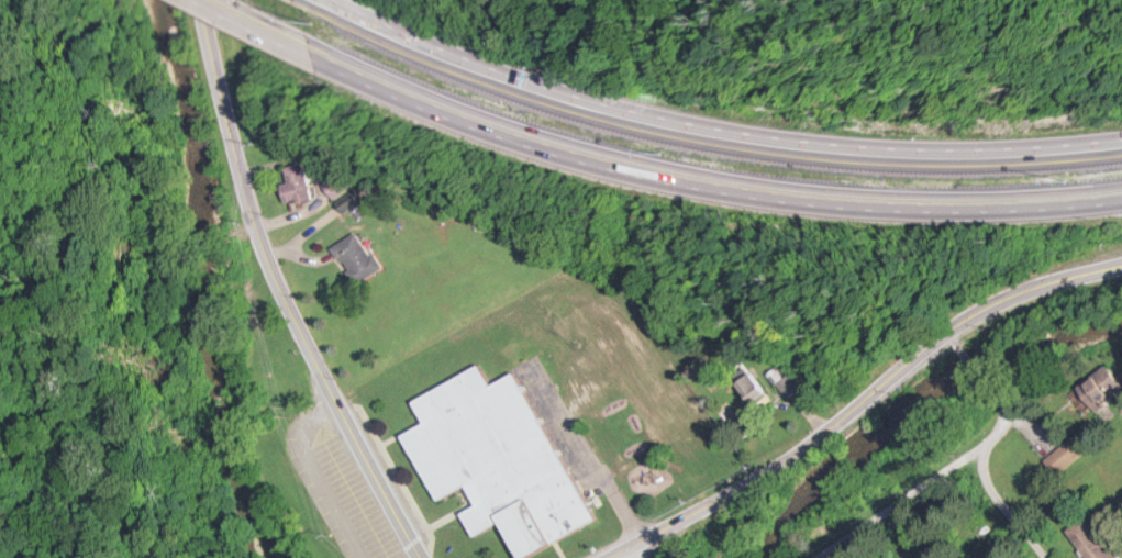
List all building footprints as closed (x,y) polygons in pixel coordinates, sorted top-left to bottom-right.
[(312,198),(307,162),(286,165),(288,182),(282,183),(285,202),(312,198)] [(350,186),(338,171),(323,183),(335,198),(350,186)] [(363,200),(356,189),(337,201),(345,212),(363,200)] [(357,283),(383,266),(358,229),(332,247),(357,283)] [(518,371),(490,385),(480,365),(413,399),(425,424),(404,434),(437,501),(466,487),(476,506),(463,513),(474,535),(501,522),(520,557),(522,557),(594,521),(518,371)] [(769,392),(744,368),(731,382),(757,405),(769,392)] [(1083,409),(1106,396),(1095,377),(1073,390),(1083,409)] [(1045,461),(1058,476),(1085,452),(1072,437),(1045,461)] [(1088,557),(1117,557),(1086,517),(1068,531),(1088,557)]
